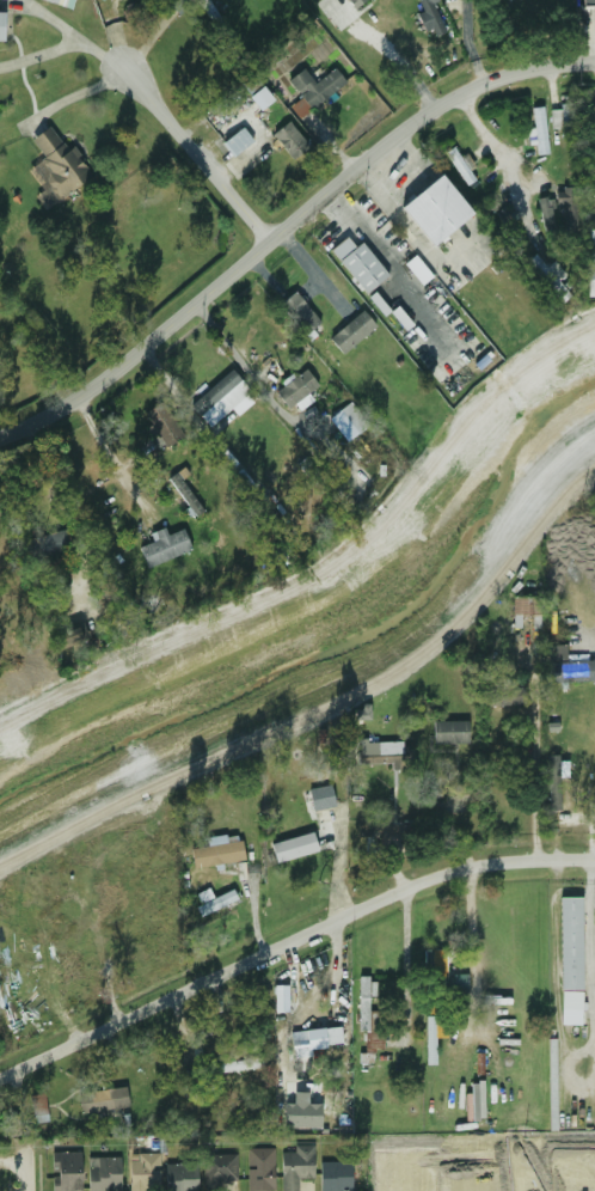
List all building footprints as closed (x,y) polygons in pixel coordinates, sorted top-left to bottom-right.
[(72,0),(48,0),(69,8),(72,0)] [(226,44),(233,39),(206,0),(198,0),(196,1),(226,44)] [(366,0),(348,0),(354,9),(366,0)] [(436,0),(417,0),(422,11),(417,13),(428,37),(443,30),(431,4),(436,1),(436,0)] [(313,83),(303,68),(287,79),(307,109),(344,83),(333,68),(313,83)] [(248,96),(259,110),(273,99),(261,85),(248,96)] [(530,142),(536,142),(536,153),(544,153),(544,106),(530,106),(530,142)] [(551,127),(560,127),(560,135),(570,135),(570,106),(551,106),(551,127)] [(308,146),(288,121),(271,134),(292,159),(308,146)] [(92,176),(72,147),(66,151),(49,126),(24,142),(63,196),(92,176)] [(232,157),(252,141),(241,127),(221,142),(232,157)] [(446,152),(466,183),(472,178),(453,147),(446,152)] [(435,246),(473,214),(442,175),(403,208),(435,246)] [(572,189),(555,190),(556,207),(562,206),(563,215),(574,214),(572,189)] [(539,197),(541,234),(554,233),(553,197),(539,197)] [(502,219),(516,245),(522,242),(508,215),(502,219)] [(355,247),(345,236),(329,251),(366,293),(388,273),(360,242),(355,247)] [(564,274),(551,259),(544,265),(534,255),(526,263),(563,300),(569,294),(557,282),(564,274)] [(587,262),(587,296),(594,296),(594,262),(587,262)] [(280,301),(298,332),(315,321),(297,291),(280,301)] [(584,310),(594,320),(594,298),(584,310)] [(328,337),(341,354),(376,326),(362,310),(328,337)] [(190,403),(207,423),(215,416),(216,419),(250,391),(231,368),(190,403)] [(274,390),(286,407),(317,386),(305,369),(274,390)] [(143,412),(163,442),(181,430),(161,400),(143,412)] [(167,478),(195,513),(201,508),(173,474),(167,478)] [(137,546),(146,567),(190,549),(183,527),(165,535),(162,527),(153,531),(157,539),(137,546)] [(26,558),(72,548),(67,529),(23,539),(26,558)] [(36,588),(41,604),(56,599),(51,582),(36,588)] [(511,627),(538,627),(538,596),(511,596),(511,627)] [(594,680),(594,660),(547,660),(547,680),(594,680)] [(466,720),(433,720),(433,744),(466,744),(466,720)] [(357,763),(392,763),(392,769),(406,769),(406,750),(376,750),(376,739),(357,739),(357,763)] [(547,752),(547,808),(566,808),(566,752),(547,752)] [(312,810),(333,805),(329,783),(307,788),(312,810)] [(318,850),(312,832),(270,843),(275,862),(318,850)] [(189,848),(192,867),(244,860),(240,841),(189,848)] [(237,900),(232,889),(213,897),(208,888),(195,894),(200,905),(196,906),(200,916),(237,900)] [(581,989),(581,897),(559,897),(559,989),(581,989)] [(431,979),(446,978),(445,949),(430,950),(431,979)] [(368,976),(360,976),(360,1049),(380,1049),(380,1030),(381,1030),(381,1012),(368,1012),(368,976)] [(273,1012),(288,1012),(288,985),(274,985),(273,1012)] [(562,1024),(577,1024),(577,995),(562,995),(562,1024)] [(425,1065),(435,1065),(435,1038),(446,1038),(445,1017),(425,1017),(425,1065)] [(289,1045),(289,1058),(342,1053),(342,1042),(289,1045)] [(257,1058),(211,1062),(213,1071),(257,1068),(257,1058)] [(484,1120),(482,1082),(470,1082),(470,1093),(466,1093),(466,1120),(484,1120)] [(78,1092),(80,1112),(128,1106),(125,1086),(78,1092)] [(320,1104),(307,1104),(307,1092),(293,1092),(293,1103),(282,1102),(282,1127),(320,1128),(320,1104)] [(29,1096),(32,1117),(46,1116),(44,1094),(29,1096)] [(312,1144),(292,1144),(292,1153),(280,1153),(281,1190),(298,1190),(298,1178),(313,1178),(312,1144)] [(246,1190),(272,1190),(272,1148),(246,1148),(246,1190)] [(79,1152),(51,1152),(51,1190),(79,1190),(79,1152)] [(203,1154),(203,1190),(219,1190),(219,1180),(235,1180),(235,1154),(203,1154)] [(129,1155),(129,1190),(158,1190),(158,1155),(129,1155)] [(87,1159),(87,1190),(118,1190),(118,1159),(87,1159)] [(350,1160),(319,1160),(319,1190),(350,1190),(350,1160)] [(164,1162),(164,1190),(196,1190),(196,1162),(164,1162)]
